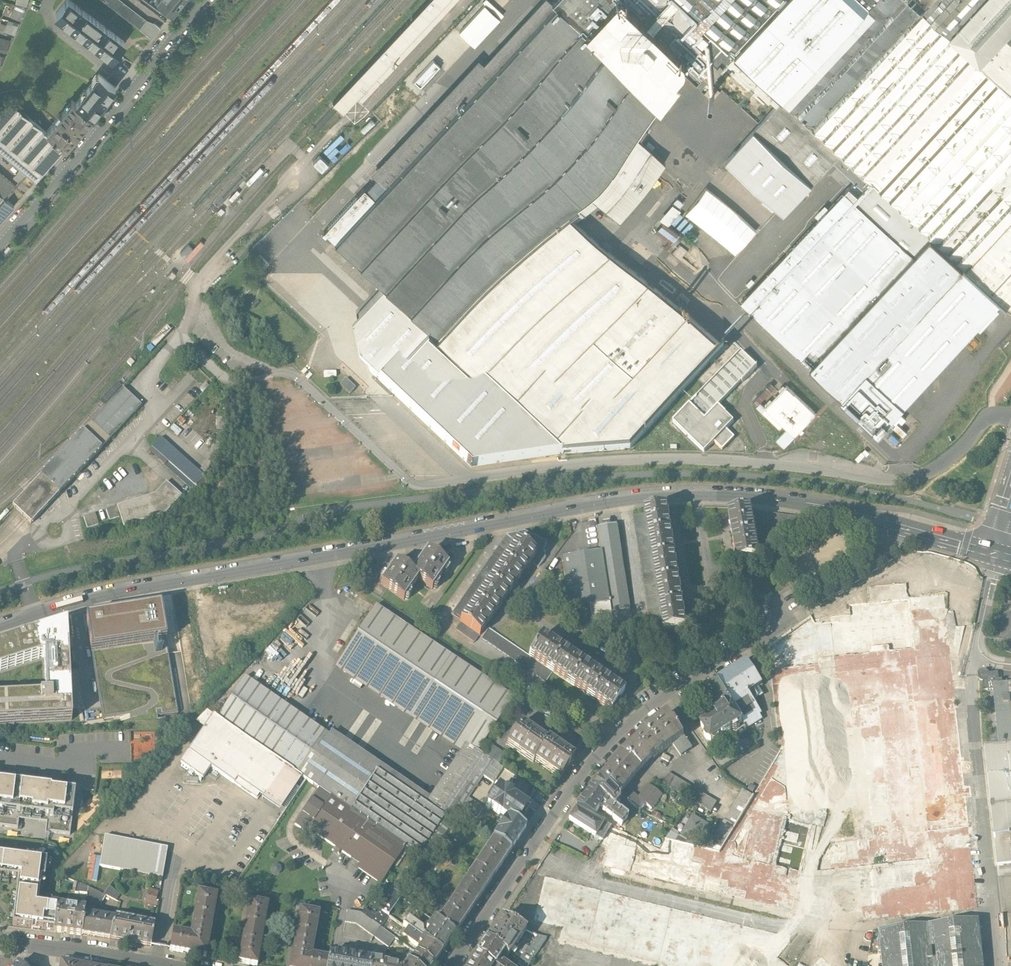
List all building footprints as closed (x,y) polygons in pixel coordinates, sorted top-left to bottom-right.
[(30,0),(18,0),(8,23),(6,23),(0,38),(0,75),(30,0)] [(71,0),(65,0),(55,12),(61,17),(61,18),(68,24),(69,23),(74,27),(73,28),(81,34),(82,33),(87,37),(86,38),(93,44),(94,43),(99,47),(98,48),(106,54),(107,53),(112,57),(124,42),(71,0)] [(119,0),(103,0),(152,39),(159,29),(153,24),(145,20),(119,0)] [(172,12),(182,0),(157,0),(172,12)] [(333,103),(338,107),(342,111),(355,96),(361,102),(456,0),(429,0),(333,103)] [(552,0),(541,0),(482,63),(478,59),(397,146),(394,144),(369,171),(373,174),(381,183),(555,3),(552,0)] [(656,98),(686,63),(687,62),(687,60),(687,58),(687,56),(686,55),(626,0),(552,0),(555,3),(656,98)] [(845,191),(741,303),(879,432),(899,411),(1001,302),(1010,312),(1010,0),(626,0),(686,55),(710,82),(728,62),(769,101),(771,99),(792,118),(797,112),(841,154),(836,160),(865,187),(854,199),(845,191)] [(428,328),(562,453),(630,448),(657,419),(665,410),(724,347),(564,198),(586,174),(632,124),(656,98),(555,3),(381,183),(373,174),(366,190),(364,188),(324,231),(383,286),(428,328)] [(428,53),(377,106),(386,115),(408,93),(411,96),(440,65),(428,53)] [(98,74),(76,103),(92,115),(114,86),(98,74)] [(698,138),(718,157),(755,118),(724,89),(713,101),(694,83),(668,110),(698,138)] [(656,98),(632,124),(662,152),(692,181),(711,161),(693,143),(698,138),(668,110),(656,98)] [(0,106),(0,152),(20,169),(26,175),(35,183),(65,148),(47,131),(8,99),(3,104),(0,106)] [(72,100),(56,120),(75,136),(92,115),(76,103),(72,100)] [(65,148),(75,136),(56,120),(47,131),(65,148)] [(632,124),(586,174),(616,202),(662,152),(632,124)] [(20,183),(26,175),(20,169),(14,177),(20,183)] [(0,173),(0,194),(5,199),(16,187),(0,173)] [(680,187),(675,192),(682,199),(687,194),(680,187)] [(662,205),(666,209),(670,214),(683,200),(682,199),(675,192),(662,205)] [(14,207),(5,199),(0,194),(0,223),(14,207)] [(683,225),(670,214),(666,209),(657,218),(674,234),(683,225)] [(428,328),(383,286),(351,321),(359,362),(379,381),(428,328)] [(428,328),(379,381),(471,466),(560,453),(562,453),(428,328)] [(741,351),(689,405),(705,420),(718,406),(737,386),(756,366),(741,351)] [(346,380),(340,386),(350,395),(356,389),(346,380)] [(771,383),(753,402),(762,411),(780,428),(783,425),(787,429),(777,439),(784,447),(816,414),(787,386),(766,407),(761,402),(775,386),(771,383)] [(122,391),(13,507),(18,512),(25,519),(32,526),(141,409),(122,391)] [(705,420),(689,405),(673,422),(688,436),(704,452),(714,442),(726,430),(734,422),(718,406),(705,420)] [(899,411),(879,432),(894,446),(908,431),(901,425),(907,419),(899,411)] [(734,438),(726,430),(714,442),(722,450),(734,438)] [(831,433),(822,442),(824,444),(833,435),(831,433)] [(842,435),(833,445),(835,447),(844,437),(842,435)] [(201,475),(161,440),(149,453),(189,489),(201,475)] [(871,461),(863,455),(860,459),(868,465),(871,461)] [(162,491),(124,502),(128,514),(130,522),(173,508),(188,492),(173,479),(162,491)] [(124,502),(112,506),(116,518),(128,514),(124,502)] [(644,513),(647,536),(670,533),(667,508),(643,512),(644,513)] [(102,509),(89,513),(93,525),(105,521),(102,509)] [(732,538),(756,534),(754,522),(751,509),(728,513),(732,538)] [(751,509),(754,522),(800,529),(802,516),(751,509)] [(654,638),(663,637),(659,608),(655,584),(651,561),(647,536),(644,513),(633,515),(654,638)] [(606,527),(596,529),(600,553),(609,607),(589,610),(592,627),(613,624),(614,628),(632,629),(631,623),(617,526),(606,527)] [(670,533),(647,536),(651,561),(674,557),(670,533)] [(760,558),(756,534),(732,538),(737,562),(760,558)] [(503,562),(517,542),(537,556),(531,564),(538,569),(545,558),(543,552),(546,545),(524,535),(506,539),(451,615),(461,622),(474,603),(488,583),(503,562)] [(517,542),(503,562),(522,576),(531,564),(537,556),(517,542)] [(427,551),(411,574),(417,578),(432,589),(448,566),(427,551)] [(589,610),(609,607),(600,553),(581,556),(561,559),(570,611),(589,610)] [(674,557),(651,561),(655,584),(678,580),(674,557)] [(508,596),(522,576),(503,562),(488,583),(508,596)] [(402,599),(417,578),(411,574),(395,563),(380,584),(402,599)] [(678,580),(655,584),(659,608),(682,605),(678,580)] [(488,583),(474,603),(494,616),(508,596),(488,583)] [(480,637),(494,616),(474,603),(461,622),(460,623),(479,636),(480,637)] [(687,633),(682,605),(659,608),(663,637),(687,633)] [(161,607),(86,620),(102,719),(130,715),(131,719),(157,715),(158,719),(165,717),(165,719),(193,714),(182,650),(175,651),(168,652),(161,607)] [(376,607),(335,668),(460,753),(465,745),(477,753),(514,700),(376,607)] [(479,636),(460,623),(455,630),(474,643),(479,636)] [(67,624),(0,645),(0,672),(44,658),(46,697),(0,699),(0,724),(72,720),(67,624)] [(210,636),(219,668),(237,663),(227,630),(210,636)] [(490,632),(484,639),(541,677),(546,669),(528,657),(498,637),(490,632)] [(546,669),(549,671),(563,650),(542,637),(528,657),(546,669)] [(549,671),(569,685),(583,664),(563,650),(549,671)] [(762,683),(746,658),(716,678),(718,681),(732,703),(745,724),(747,723),(749,727),(763,719),(760,715),(762,713),(754,700),(753,698),(749,692),(753,689),(759,685),(762,683)] [(569,685),(589,698),(603,678),(583,664),(569,685)] [(984,689),(994,688),(993,682),(1002,681),(1002,677),(999,678),(998,671),(990,672),(985,668),(980,669),(978,670),(979,678),(980,679),(983,679),(984,689)] [(216,719),(296,773),(324,732),(244,678),(216,719)] [(624,692),(603,678),(589,698),(610,712),(624,692)] [(702,686),(704,689),(715,682),(713,679),(702,686)] [(1010,862),(1010,680),(1002,681),(993,682),(994,688),(999,743),(984,744),(996,864),(1010,862)] [(704,689),(715,707),(723,702),(726,707),(732,703),(718,681),(715,682),(704,689)] [(764,694),(759,685),(753,689),(757,695),(753,698),(754,700),(764,694)] [(510,710),(522,718),(532,701),(521,694),(510,710)] [(711,745),(745,724),(732,703),(726,707),(723,702),(715,707),(713,708),(712,710),(714,713),(698,723),(711,745)] [(668,713),(646,729),(662,750),(664,753),(674,745),(682,755),(693,747),(668,713)] [(196,727),(201,718),(196,715),(191,724),(196,727)] [(285,810),(305,780),(296,773),(216,719),(212,717),(187,752),(233,783),(236,779),(263,797),(262,799),(279,810),(281,807),(285,810)] [(533,764),(534,761),(548,742),(522,725),(507,746),(533,764)] [(662,750),(646,729),(619,753),(640,771),(662,750)] [(329,735),(324,732),(296,773),(305,780),(319,789),(331,797),(405,847),(427,862),(453,823),(425,804),(429,798),(332,732),(329,735)] [(550,739),(548,742),(534,761),(556,776),(561,779),(576,757),(550,739)] [(479,755),(477,753),(465,745),(460,753),(429,798),(425,804),(453,823),(486,773),(492,763),(479,755)] [(498,756),(485,747),(479,755),(492,763),(498,756)] [(640,771),(619,753),(599,777),(621,794),(640,771)] [(493,784),(503,769),(493,762),(483,778),(493,784)] [(717,801),(669,772),(662,782),(711,811),(717,801)] [(621,794),(599,777),(590,790),(615,808),(620,803),(619,797),(621,794)] [(73,816),(76,788),(31,782),(0,779),(0,808),(73,816)] [(633,793),(627,800),(640,811),(645,804),(651,809),(662,795),(648,784),(638,797),(633,793)] [(306,835),(309,830),(331,797),(319,789),(293,826),(306,835)] [(615,808),(590,790),(575,803),(598,813),(602,810),(625,826),(630,818),(615,808)] [(507,821),(493,841),(510,853),(535,815),(498,791),(487,807),(507,821)] [(379,884),(405,847),(331,797),(309,830),(360,864),(357,869),(379,884)] [(462,809),(477,818),(484,809),(469,799),(462,809)] [(598,813),(575,803),(566,823),(611,845),(608,852),(623,859),(636,832),(614,821),(598,813)] [(699,838),(707,822),(690,813),(681,829),(699,838)] [(168,849),(105,838),(100,868),(163,878),(168,849)] [(491,883),(510,853),(493,841),(474,872),(491,883)] [(9,872),(16,873),(13,922),(26,924),(51,927),(55,904),(36,902),(42,857),(0,852),(0,871),(9,872)] [(474,872),(456,897),(474,909),(491,883),(474,872)] [(794,936),(536,879),(527,921),(555,927),(551,941),(658,964),(657,965),(782,965),(784,953),(799,957),(804,933),(795,931),(794,936)] [(121,895),(110,887),(104,895),(89,887),(87,899),(101,906),(106,897),(117,901),(121,895)] [(160,892),(150,889),(145,904),(157,908),(158,903),(156,902),(160,892)] [(394,890),(380,909),(390,917),(404,898),(394,890)] [(218,895),(199,891),(192,934),(175,931),(171,950),(189,953),(208,956),(215,912),(218,895)] [(456,935),(474,909),(456,897),(438,923),(456,935)] [(270,904),(251,901),(248,916),(243,947),(240,962),(259,965),(270,904)] [(55,932),(83,935),(85,914),(86,909),(58,905),(55,932)] [(382,927),(390,917),(380,909),(379,911),(377,913),(374,911),(372,913),(365,908),(362,913),(382,927)] [(329,960),(312,957),(320,914),(301,911),(298,924),(291,965),(328,965),(329,960)] [(397,938),(382,927),(362,913),(347,911),(346,923),(357,924),(389,948),(397,938)] [(930,924),(958,922),(957,912),(915,915),(916,925),(930,924)] [(83,935),(110,939),(117,918),(85,914),(83,935)] [(150,947),(155,926),(117,918),(110,939),(150,947)] [(443,954),(456,935),(438,923),(436,927),(433,925),(428,933),(409,920),(404,927),(409,930),(443,954)] [(525,932),(500,920),(484,942),(502,955),(507,958),(525,932)] [(879,931),(883,965),(984,965),(979,920),(879,931)] [(423,947),(418,954),(435,965),(443,954),(409,930),(404,938),(418,948),(420,945),(423,947)] [(516,964),(520,965),(528,965),(546,938),(537,936),(529,948),(527,947),(516,964)] [(502,955),(484,942),(474,958),(486,965),(494,965),(496,964),(502,955)] [(408,964),(411,965),(435,965),(418,954),(413,961),(411,960),(408,964)] [(329,960),(328,965),(373,965),(374,961),(339,955),(339,959),(333,958),(330,957),(329,960)] [(820,956),(813,965),(834,965),(820,956)] [(474,958),(468,965),(486,965),(474,958)]
